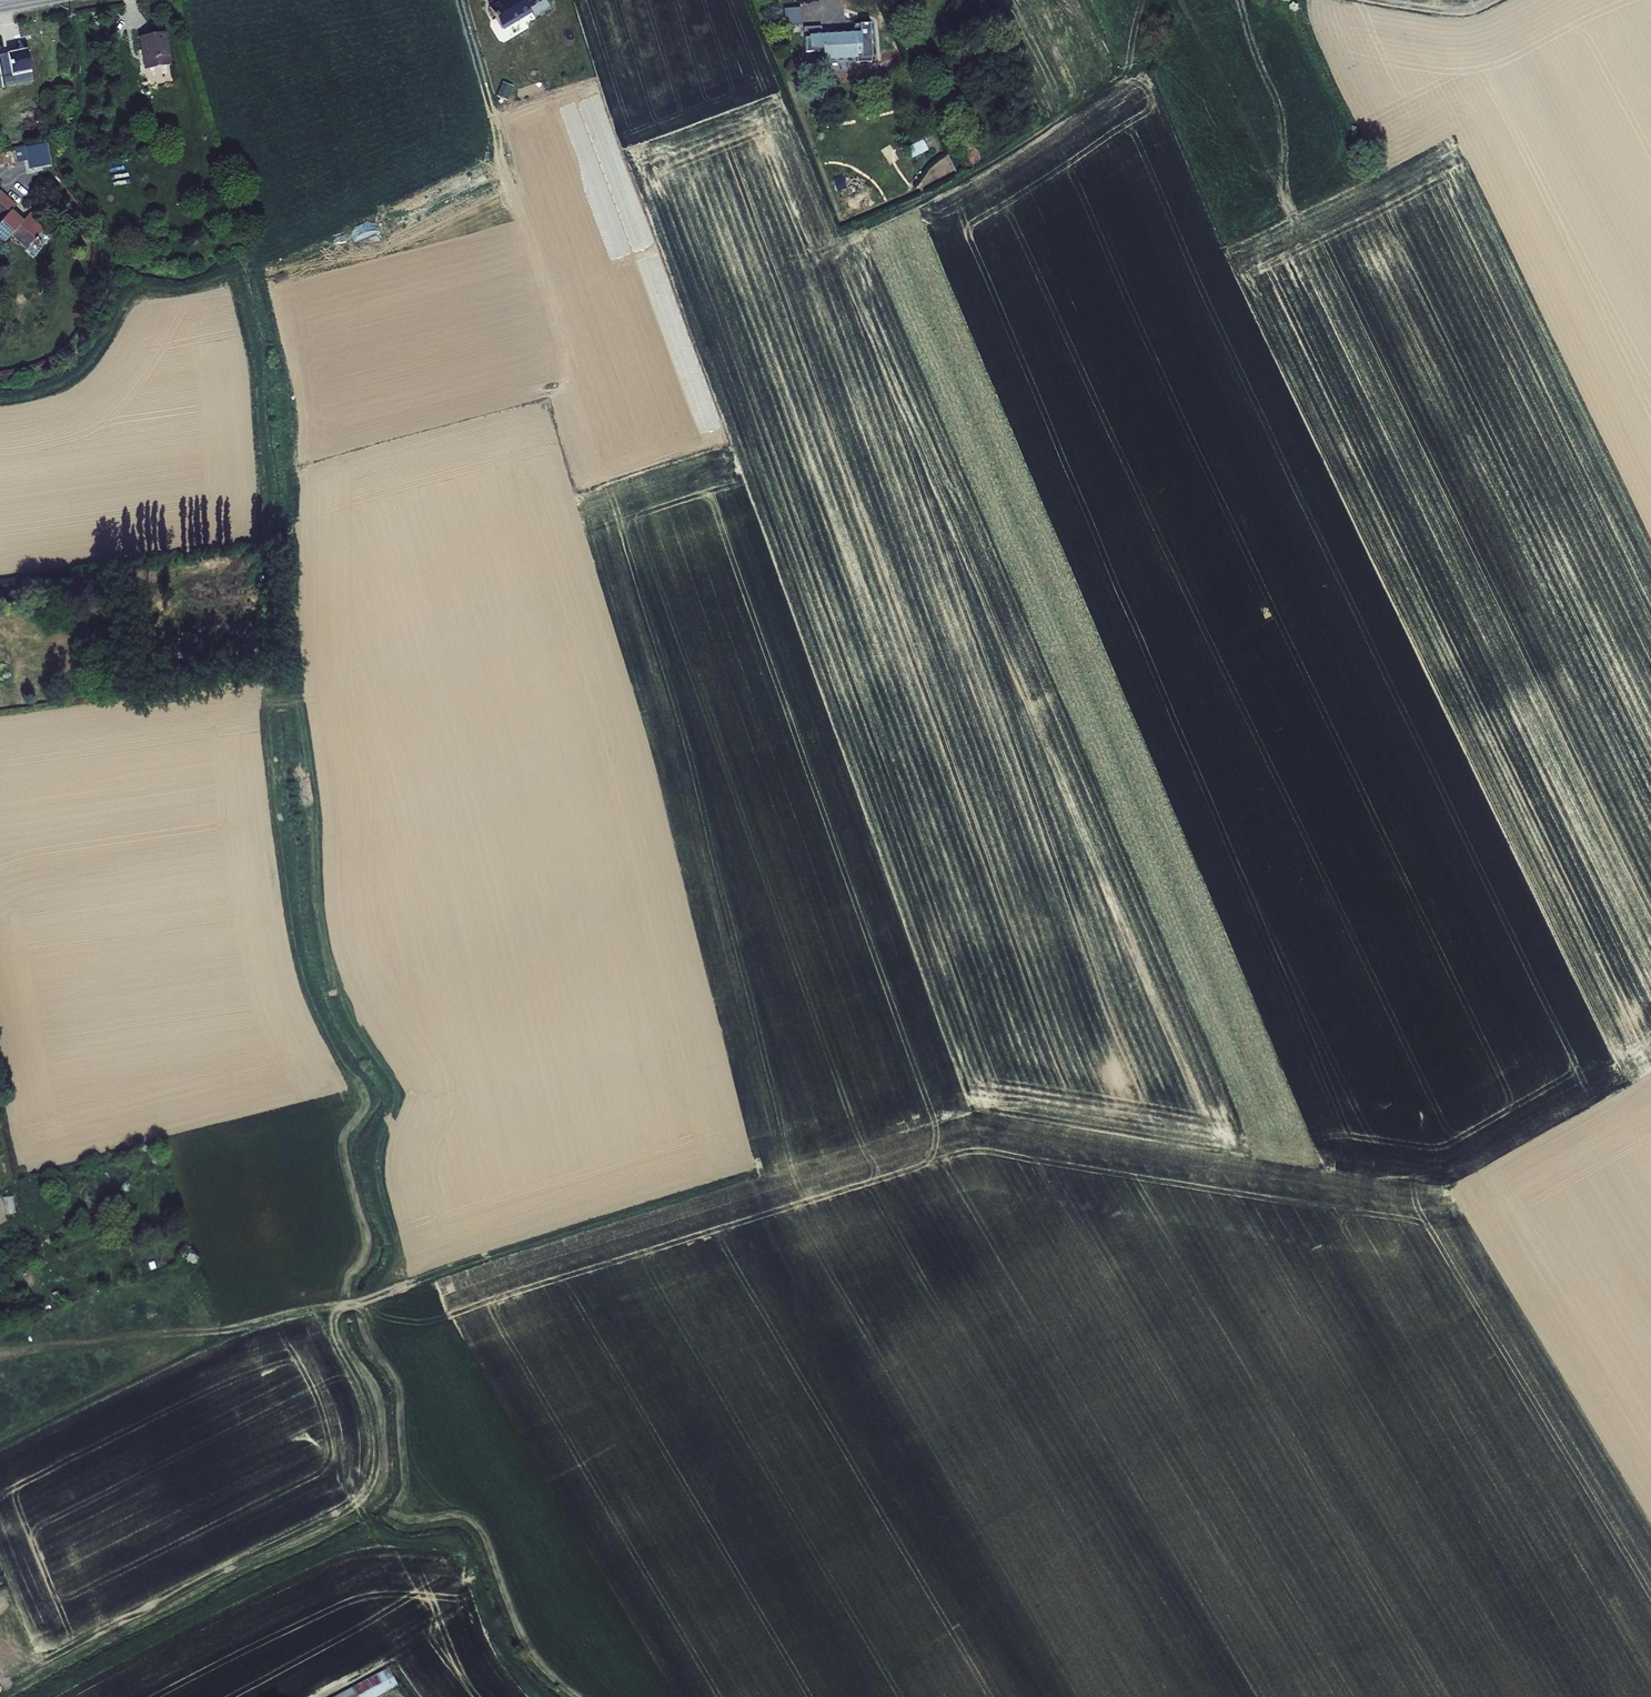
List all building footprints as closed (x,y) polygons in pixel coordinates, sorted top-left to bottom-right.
[(512,15),(546,13),(546,17),(564,16),(563,0),(511,0),(512,15)] [(801,25),(799,8),(782,10),(784,26),(801,25)] [(870,50),(868,26),(835,30),(833,19),(817,21),(820,49),(836,47),(837,55),(870,50)] [(171,67),(165,35),(138,40),(144,72),(171,67)] [(26,51),(0,56),(0,75),(1,79),(11,77),(12,79),(31,75),(26,51)] [(11,77),(1,79),(3,88),(32,82),(31,75),(12,79),(11,77)] [(507,101),(512,86),(500,83),(495,97),(507,101)] [(63,105),(55,105),(56,117),(63,117),(63,105)] [(24,148),(15,150),(18,164),(27,161),(29,170),(51,166),(47,144),(25,149),(24,148)] [(0,225),(0,243),(3,246),(11,238),(26,251),(26,250),(36,239),(43,230),(31,219),(34,215),(31,212),(23,222),(11,212),(16,206),(0,192),(0,218),(3,221),(0,225)] [(36,239),(26,250),(32,255),(38,254),(42,250),(41,244),(36,239)] [(304,391),(310,410),(315,409),(310,389),(304,391)] [(398,1685),(389,1668),(332,1696),(376,1696),(398,1685)]
